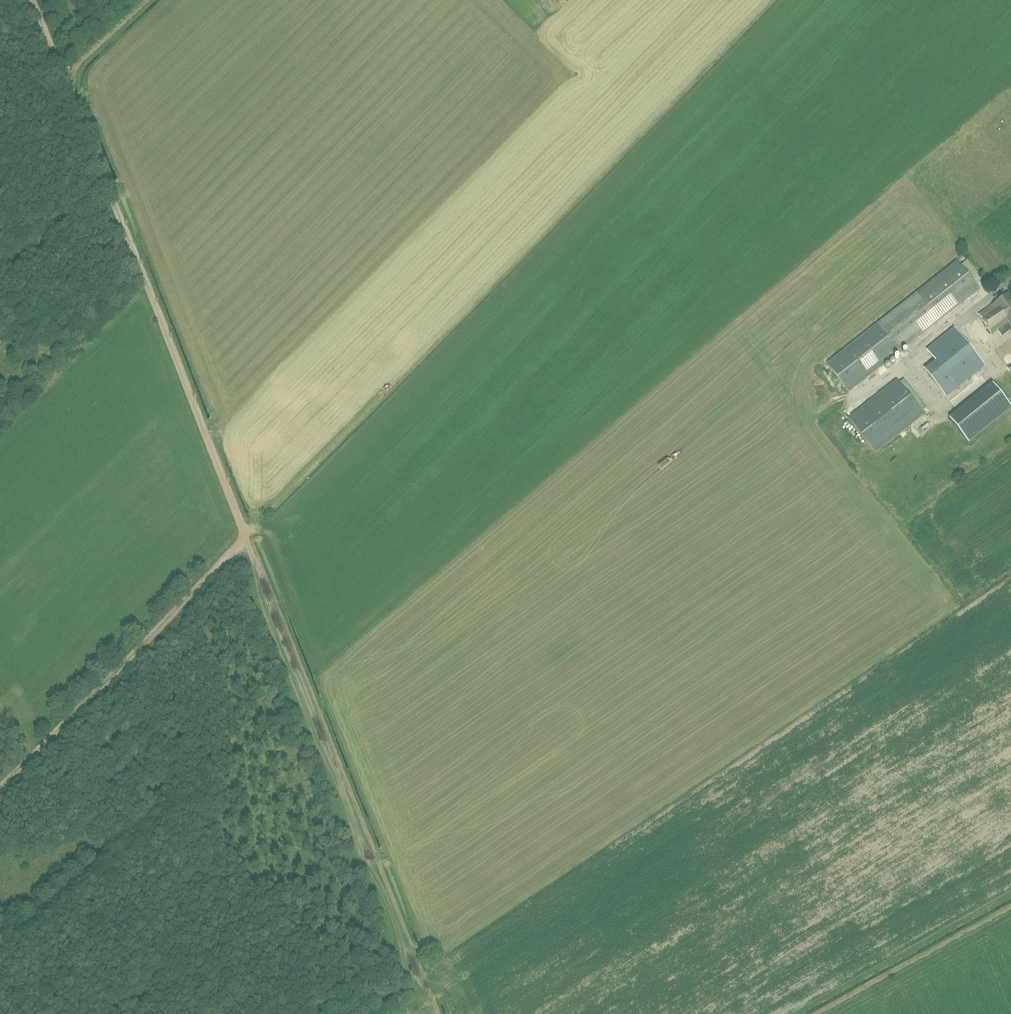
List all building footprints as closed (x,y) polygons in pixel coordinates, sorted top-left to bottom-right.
[(970,266),(966,261),(960,266),(956,261),(827,364),(849,392),(979,290),(964,271),(970,266)] [(1007,295),(978,315),(993,335),(999,331),(1002,336),(1010,329),(1010,300),(1007,295)] [(946,396),(984,365),(953,327),(937,340),(927,349),(936,361),(925,370),(946,396)] [(924,415),(897,380),(848,418),(876,453),(924,415)] [(1010,408),(1010,407),(993,384),(949,419),(968,442),(1010,408)]
